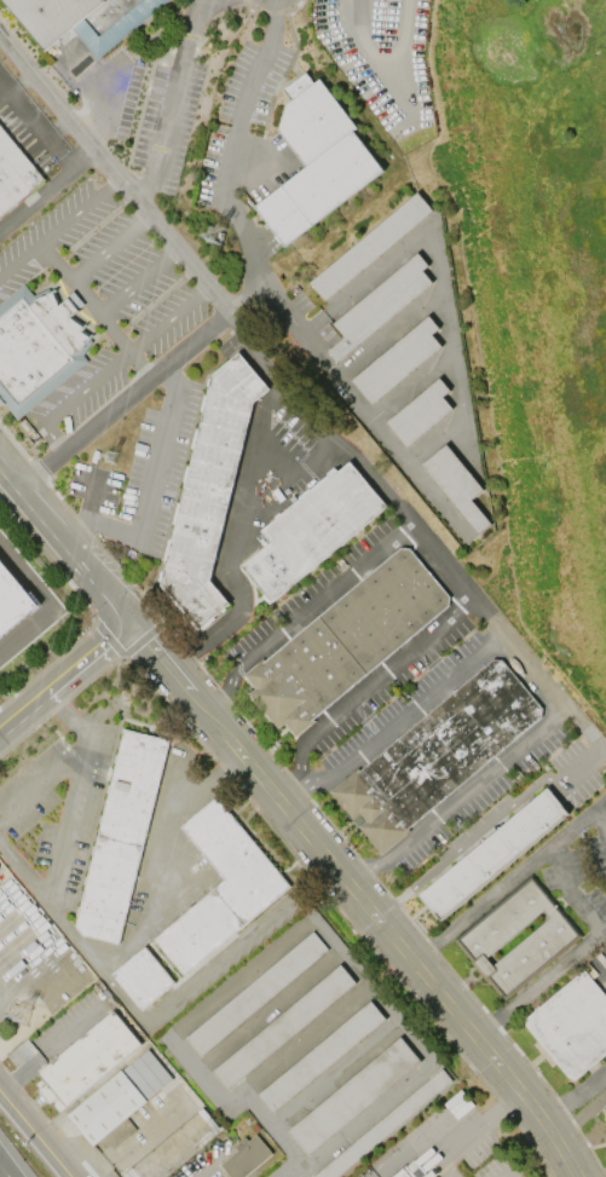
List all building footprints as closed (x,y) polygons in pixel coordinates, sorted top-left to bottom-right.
[(44,51),(2,0),(169,0),(97,58),(73,28),(44,51)] [(382,171),(283,247),(253,207),(305,167),(277,129),(284,105),(318,79),(356,128),(352,131),(382,171)] [(46,180),(0,218),(0,125),(46,180)] [(308,283),(415,194),(431,212),(324,301),(308,283)] [(431,282),(335,362),(327,352),(344,337),(333,324),(417,253),(427,266),(421,271),(431,282)] [(16,421),(0,402),(0,302),(24,282),(34,294),(52,287),(59,304),(65,299),(75,311),(70,316),(86,325),(82,330),(92,337),(90,341),(91,342),(82,356),(87,362),(16,421)] [(351,380),(428,316),(438,329),(431,335),(440,347),(371,405),(351,380)] [(203,635),(235,606),(214,583),(259,404),(276,391),(246,356),(217,379),(163,585),(203,635)] [(386,422),(439,379),(449,391),(441,397),(452,409),(408,448),(386,422)] [(478,533),(422,465),(446,444),(483,489),(471,500),(491,524),(478,533)] [(246,569),(276,606),(392,512),(353,465),(342,474),(340,471),(262,533),(273,546),(246,569)] [(248,680),(409,544),(458,604),(299,738),(289,727),(284,731),(255,696),(259,692),(248,680)] [(36,605),(0,635),(0,561),(36,605)] [(403,831),(405,833),(381,854),(329,791),(354,771),(357,772),(491,659),(498,659),(502,662),(539,708),(541,716),(403,831)] [(75,927),(123,729),(169,740),(119,945),(81,936),(75,927)] [(567,814),(438,921),(416,894),(546,787),(567,814)] [(290,887),(183,975),(154,940),(225,881),(180,827),(217,797),(290,887)] [(579,935),(506,998),(487,976),(484,980),(469,964),(474,960),(457,941),(531,878),(579,935)] [(327,950),(201,1055),(185,1037),(312,931),(327,950)] [(142,1010),(111,975),(145,947),(174,982),(142,1010)] [(354,982),(229,1089),(213,1071),(340,964),(354,982)] [(584,971),(605,997),(605,1053),(573,1080),(571,1078),(570,1079),(525,1025),(526,1023),(524,1021),(584,971)] [(383,1020),(273,1113),(258,1094),(369,1000),(383,1020)] [(37,1073),(112,1010),(140,1044),(64,1106),(57,1097),(47,1104),(36,1090),(46,1083),(37,1073)] [(420,1062),(310,1155),(289,1131),(399,1038),(420,1062)] [(67,1114),(148,1049),(172,1079),(145,1100),(146,1101),(126,1118),(135,1130),(112,1148),(110,1143),(104,1148),(99,1141),(92,1146),(67,1114)] [(451,1081),(338,1176),(314,1176),(441,1069),(451,1081)] [(271,1154),(244,1176),(230,1176),(219,1165),(237,1149),(233,1146),(243,1137),(248,1142),(255,1135),(271,1154)] [(405,1167),(413,1176),(393,1176),(405,1167)]
